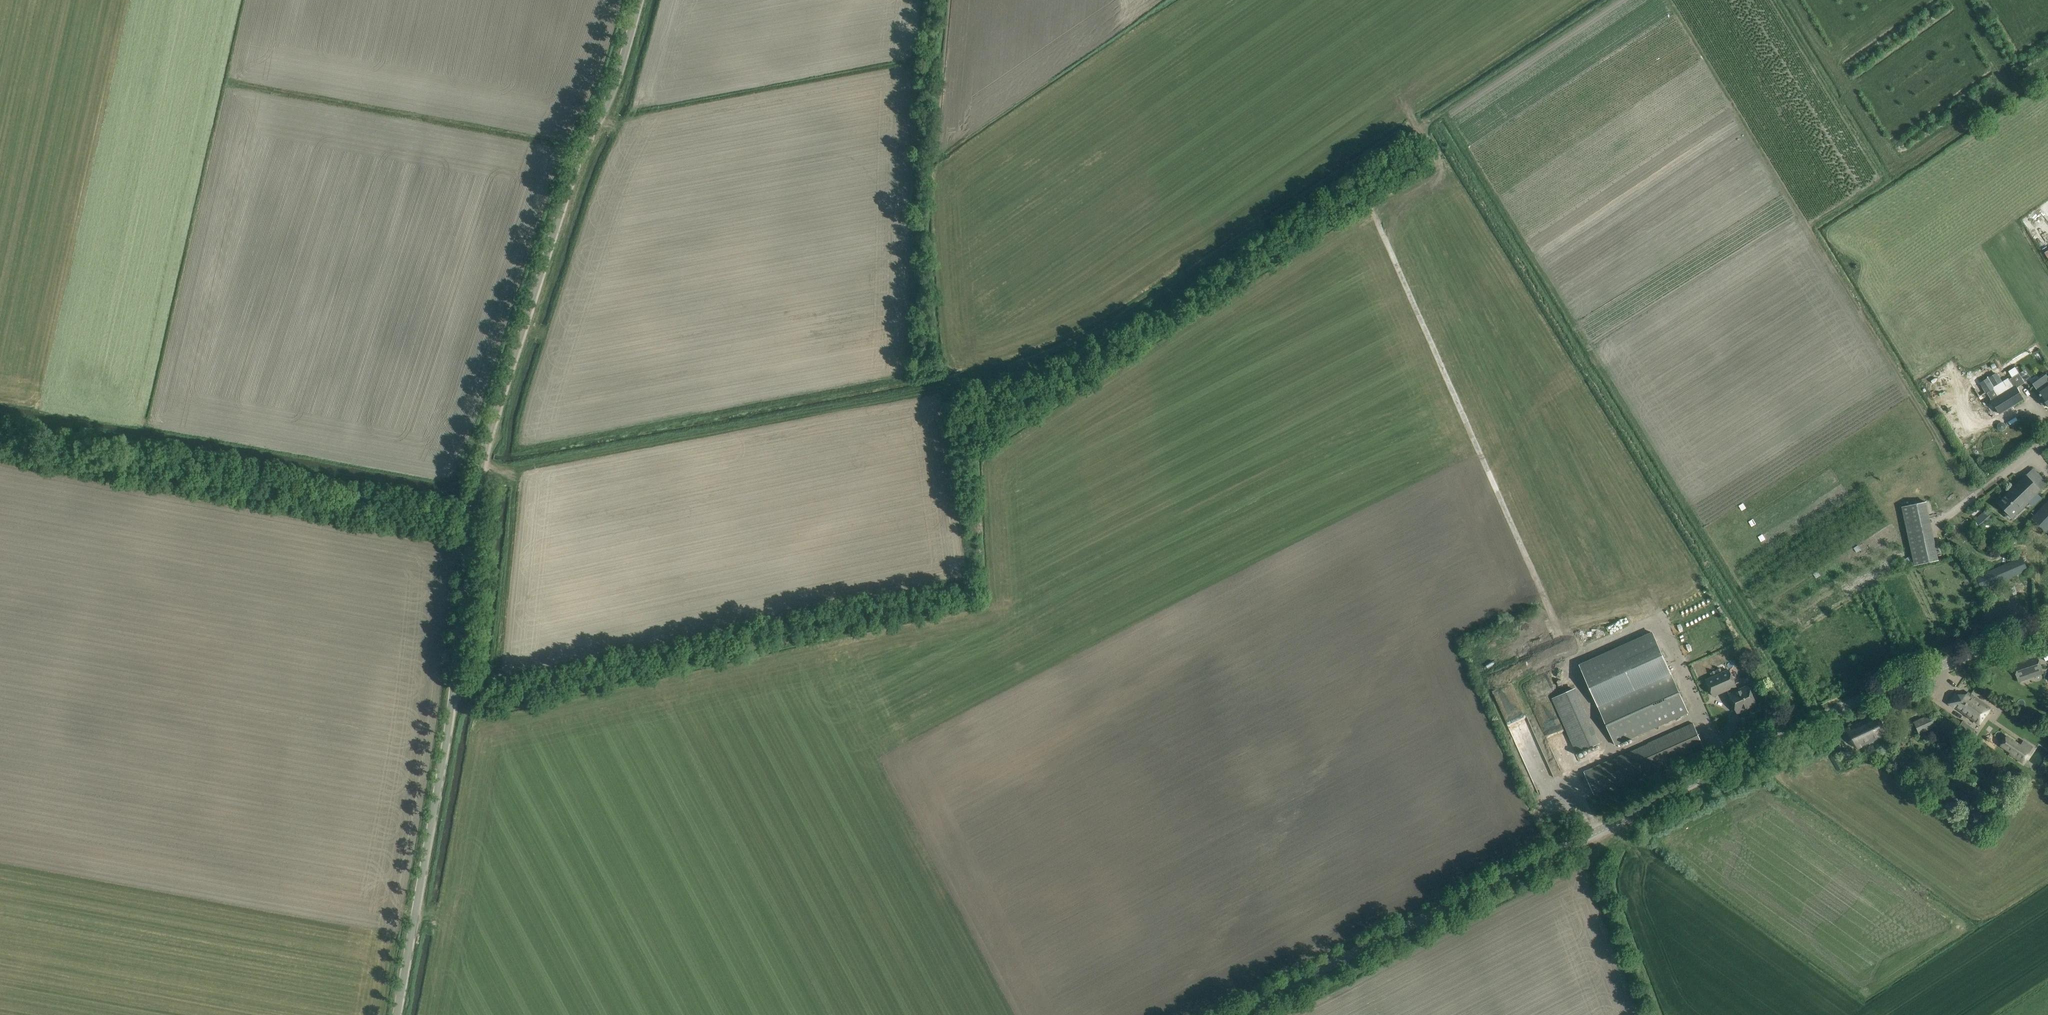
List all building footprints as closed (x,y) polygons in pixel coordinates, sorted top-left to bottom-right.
[(2017,388),(2025,383),(2024,382),(2027,380),(2022,371),(2009,379),(2008,378),(2005,380),(2006,381),(1996,388),(1995,386),(1993,387),(1993,389),(1987,393),(2000,414),(2024,399),(2017,388)] [(2033,384),(2040,394),(2039,394),(2040,396),(2041,396),(2047,406),(2047,376),(2046,374),(2040,379),(2041,381),(2035,385),(2033,383),(2033,384)] [(1997,502),(2013,518),(2028,503),(2027,502),(2040,490),(2026,475),(1997,502)] [(2032,518),(2047,532),(2047,533),(2047,501),(2032,518)] [(1926,502),(1903,507),(1915,565),(1939,560),(1926,502)] [(1994,515),(1988,509),(1975,520),(1981,527),(1994,515)] [(1903,561),(1907,567),(1913,563),(1909,557),(1903,561)] [(1976,576),(1982,589),(2027,570),(2022,557),(1976,576)] [(1653,632),(1579,664),(1616,745),(1689,712),(1671,672),(1653,632)] [(2013,665),(2017,677),(2042,669),(2038,657),(2013,665)] [(1706,679),(1714,697),(1737,687),(1729,669),(1706,679)] [(1729,694),(1737,713),(1757,704),(1748,686),(1729,694)] [(1578,753),(1586,750),(1601,743),(1576,687),(1553,698),(1578,753)] [(1990,708),(1968,692),(1966,695),(1963,698),(1958,694),(1956,693),(1949,703),(1979,724),(1990,708)] [(1843,730),(1849,741),(1858,748),(1887,734),(1878,714),(1843,730)] [(1935,726),(1930,715),(1915,723),(1919,733),(1935,726)] [(1584,771),(1590,785),(1594,794),(1703,746),(1693,722),(1584,771)] [(2007,736),(2001,745),(2011,752),(2009,754),(2022,763),(2030,752),(2007,736)]
